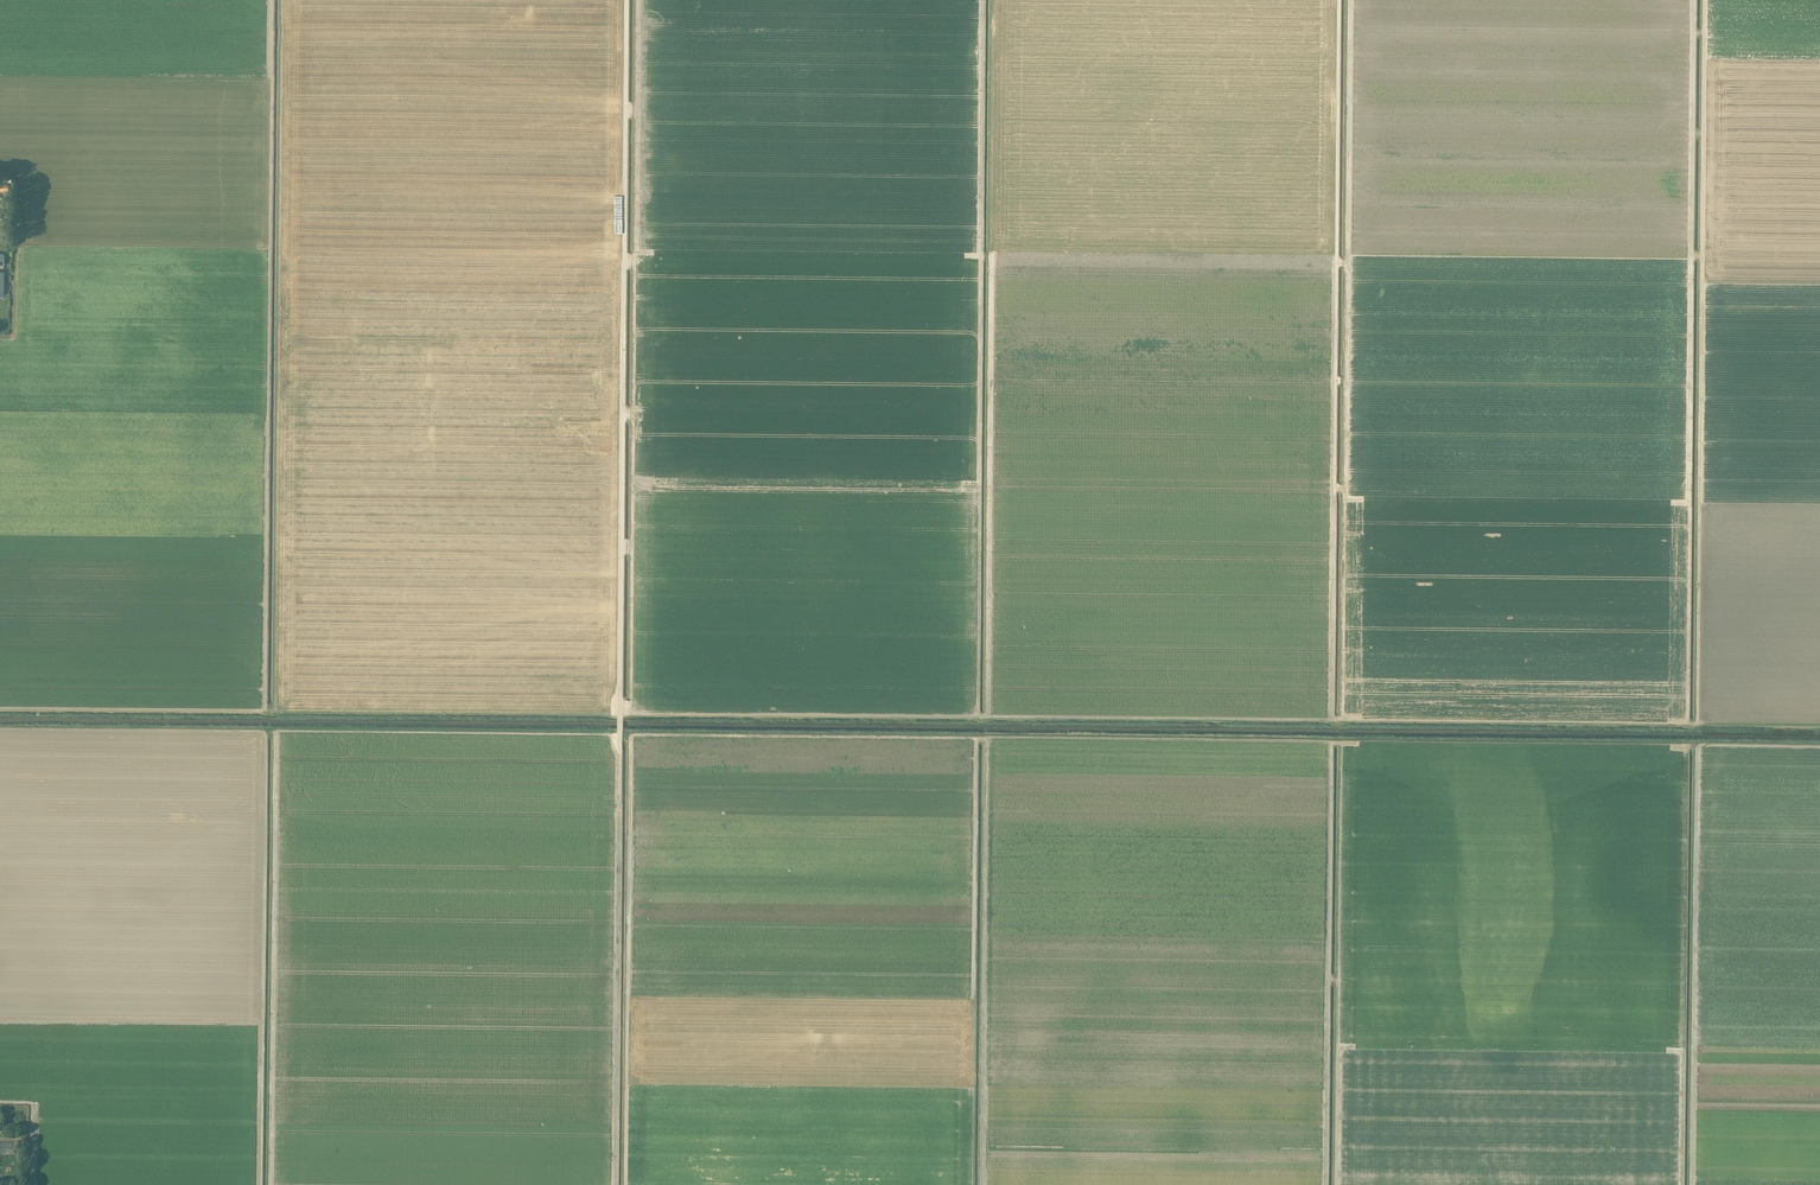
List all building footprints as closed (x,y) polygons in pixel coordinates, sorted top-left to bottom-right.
[(18,1154),(18,1143),(0,1143),(0,1154),(18,1154)]
